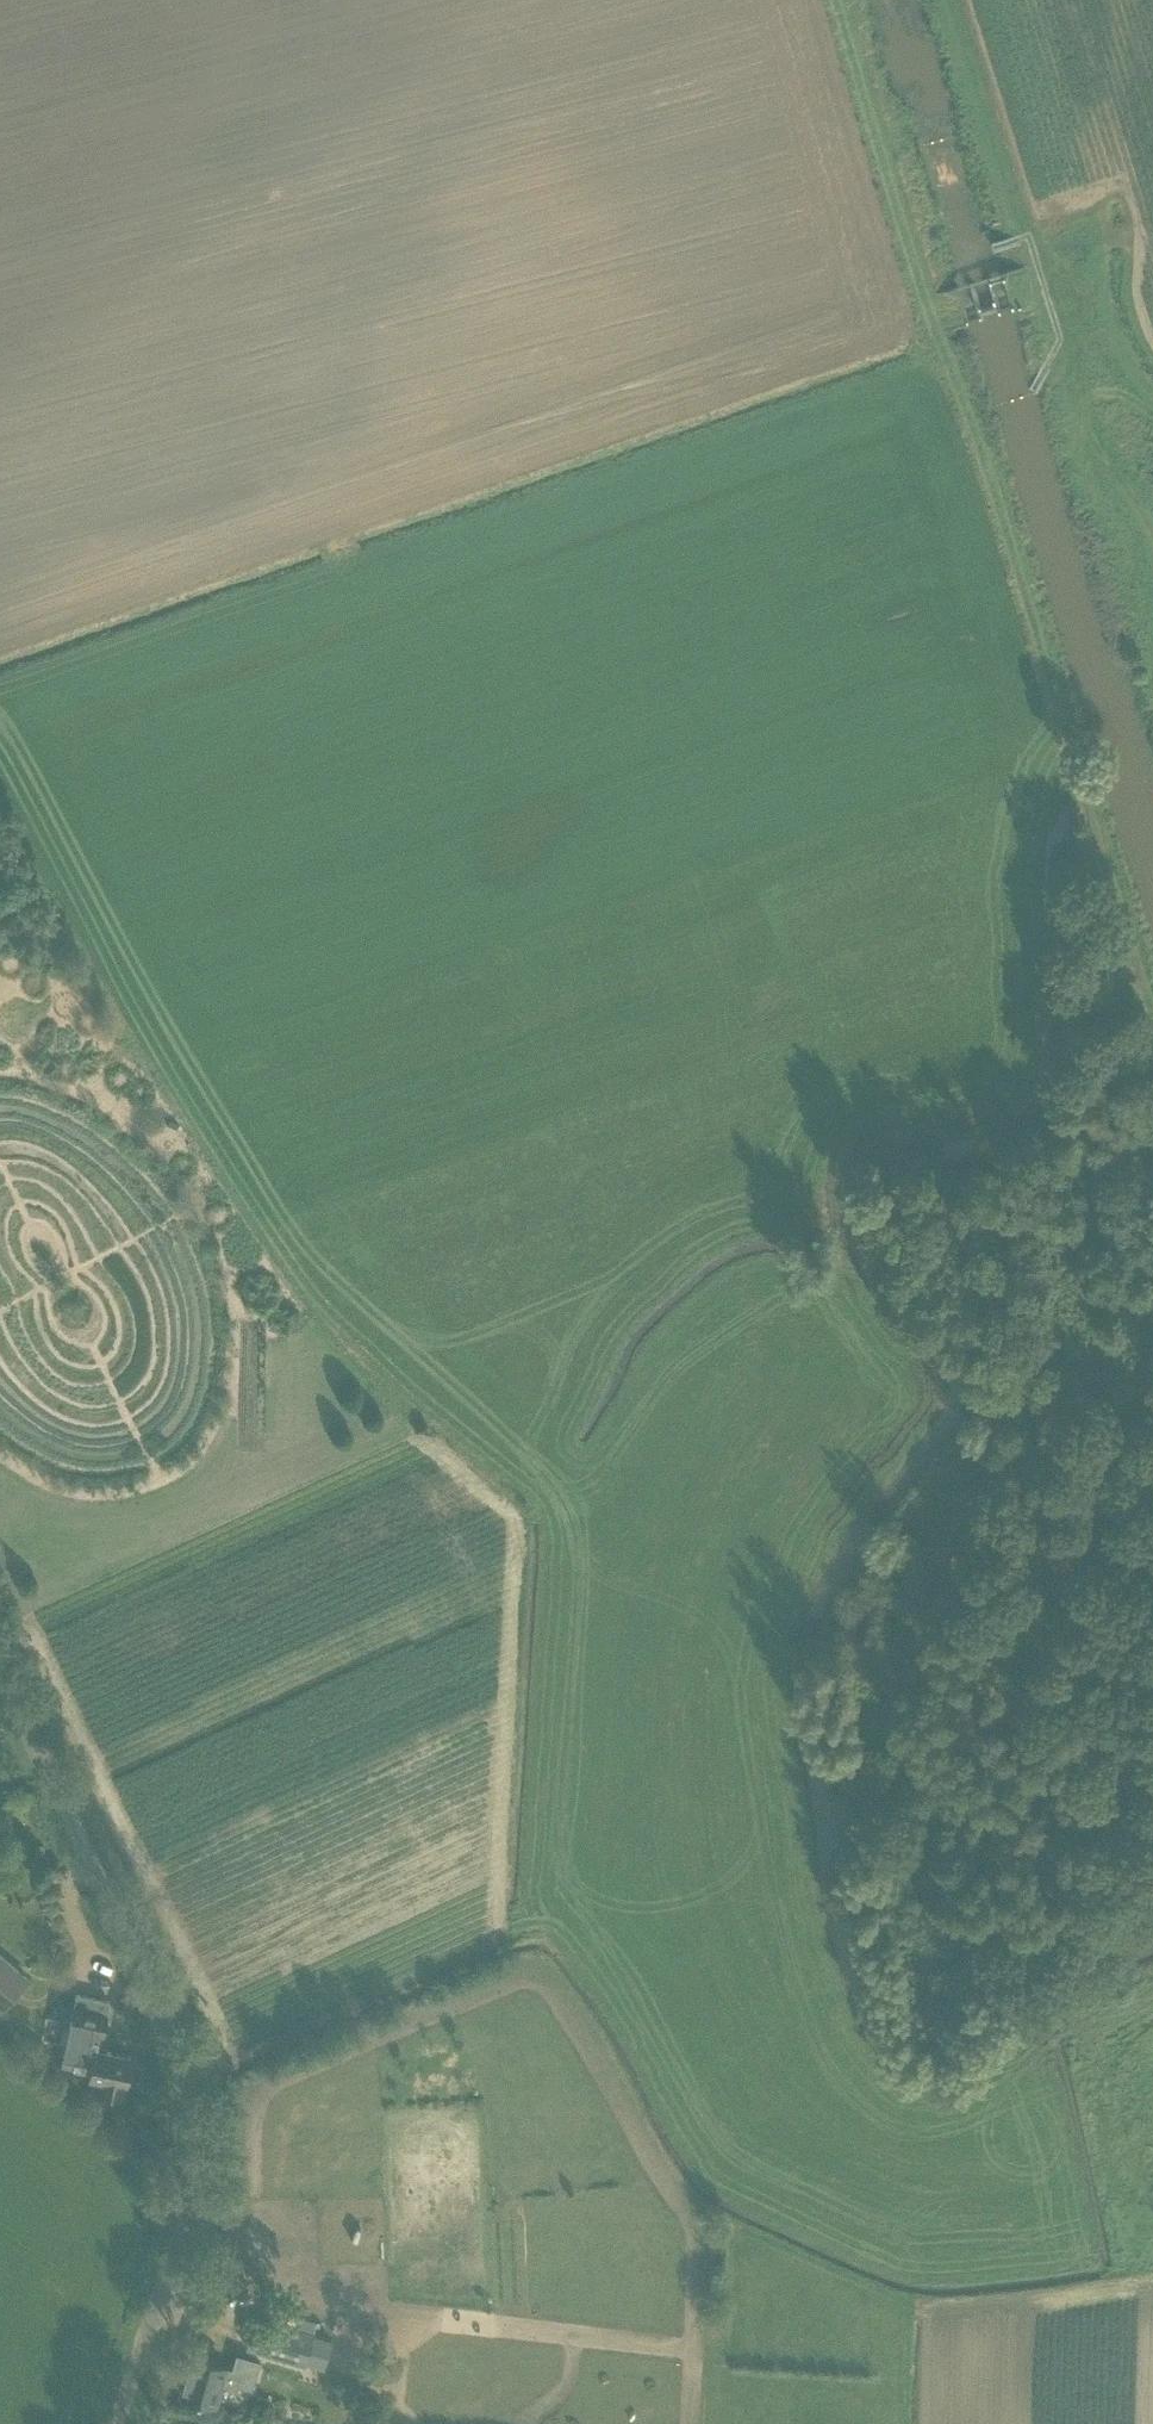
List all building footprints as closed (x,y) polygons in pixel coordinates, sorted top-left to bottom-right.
[(28,1978),(0,1954),(0,2012),(28,1978)] [(76,1994),(61,2065),(89,2071),(88,2079),(100,2082),(98,2091),(121,2096),(130,2056),(97,2049),(100,2034),(102,2034),(106,2015),(109,2001),(76,1994)] [(247,2348),(270,2355),(303,2365),(312,2332),(279,2323),(256,2316),(247,2348)] [(180,2393),(195,2398),(213,2403),(220,2382),(235,2386),(240,2371),(213,2363),(191,2357),(180,2393)]
